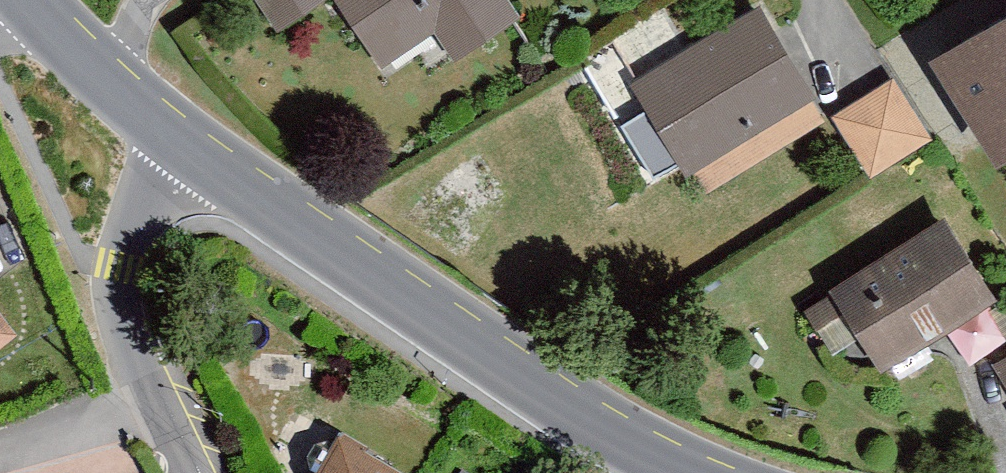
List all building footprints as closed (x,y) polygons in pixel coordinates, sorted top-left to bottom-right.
[(269,32),(318,0),(248,0),(269,32)] [(370,72),(423,38),(446,74),(512,32),(492,0),(323,0),(370,72)] [(812,102),(753,8),(614,94),(596,65),(553,91),(584,140),(630,112),(676,186),(812,102)] [(917,66),(981,165),(1005,149),(1005,9),(917,66)] [(924,141),(885,86),(830,124),(869,180),(924,141)] [(987,303),(937,223),(796,312),(827,361),(849,347),(868,378),(987,303)] [(995,368),(1005,386),(1005,361),(995,368)] [(322,447),(304,472),(362,472),(322,447)]
